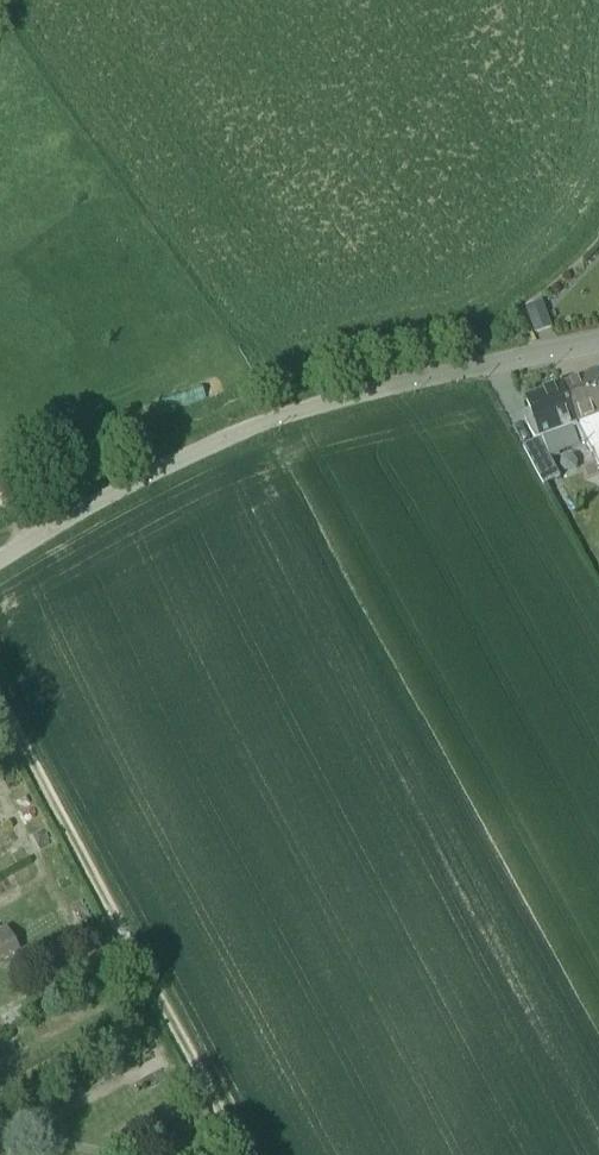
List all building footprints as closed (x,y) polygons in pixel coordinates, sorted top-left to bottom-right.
[(541,300),(524,305),(532,331),(550,325),(541,300)] [(563,387),(578,426),(598,418),(598,374),(563,387)] [(563,387),(527,401),(542,439),(578,426),(563,387)] [(538,440),(523,447),(547,491),(563,484),(538,440)] [(8,926),(0,929),(0,960),(20,950),(8,926)]
